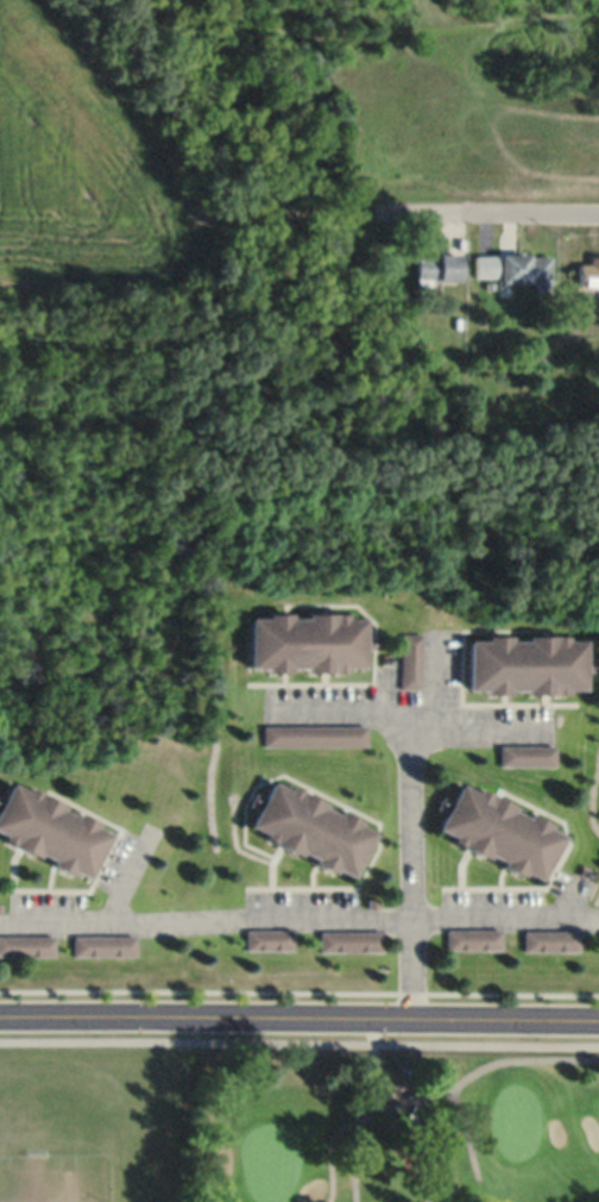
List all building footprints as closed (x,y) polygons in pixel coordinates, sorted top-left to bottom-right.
[(430,289),(430,280),(461,280),(461,253),(412,253),(412,289),(430,289)] [(495,254),(474,254),(474,277),(495,277),(495,254)] [(548,291),(548,254),(500,254),(500,282),(532,282),(532,291),(548,291)] [(574,262),(574,287),(598,287),(598,256),(587,256),(587,262),(574,262)] [(365,672),(365,615),(250,615),(250,671),(365,672)] [(470,637),(469,693),(587,694),(587,638),(470,637)] [(367,726),(267,727),(267,747),(367,747),(367,726)] [(496,767),(553,767),(553,746),(496,746),(496,767)] [(272,780),(250,830),(355,877),(378,828),(272,780)] [(113,829),(7,782),(0,798),(0,840),(90,880),(113,829)] [(437,835),(547,881),(568,829),(458,784),(437,835)] [(134,934),(72,935),(72,955),(135,954),(134,934)] [(0,935),(0,956),(53,956),(53,935),(0,935)]
